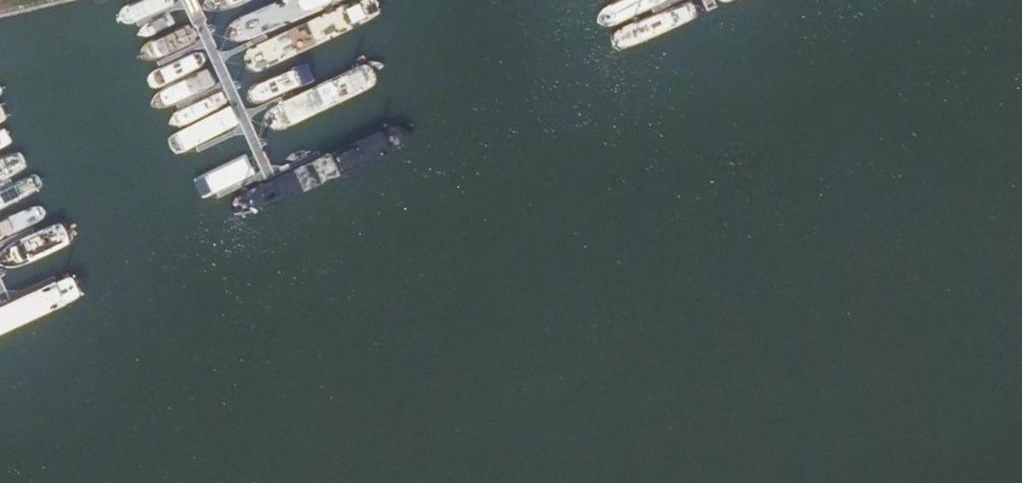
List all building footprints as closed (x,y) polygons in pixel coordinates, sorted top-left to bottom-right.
[(41,13),(36,16),(34,25),(40,31),(45,32),(141,9),(148,5),(152,0),(92,0),(41,13)] [(476,109),(482,108),(629,39),(633,35),(635,31),(636,27),(635,23),(634,21),(633,19),(630,17),(627,15),(622,15),(618,15),(471,84),(466,88),(464,94),(463,99),(464,103),(467,106),(472,108),(476,109)] [(347,76),(298,97),(294,100),(292,104),(292,108),(295,112),(299,113),(304,112),(353,90),(357,88),(358,83),(357,79),(355,76),(351,75),(347,76)] [(268,153),(369,110),(372,106),(365,90),(361,90),(259,132),(258,145),(268,153)] [(260,114),(203,139),(199,141),(197,146),(197,150),(200,154),(204,155),(209,154),(266,129),(270,126),(271,121),(271,117),(269,114),(264,113),(260,114)] [(401,150),(388,119),(338,141),(351,171),(401,150)] [(142,209),(244,166),(247,162),(240,145),(235,145),(133,188),(129,195),(128,202),(135,207),(142,209)] [(195,209),(165,223),(160,229),(160,238),(167,245),(174,246),(206,232),(324,181),(335,173),(337,166),(337,159),(332,154),(325,153),(313,156),(195,209)] [(16,266),(118,223),(121,219),(114,203),(109,203),(8,245),(3,252),(3,260),(9,264),(16,266)] [(121,243),(24,286),(18,291),(15,304),(26,312),(34,313),(132,270),(156,254),(153,242),(146,235),(121,243)]
